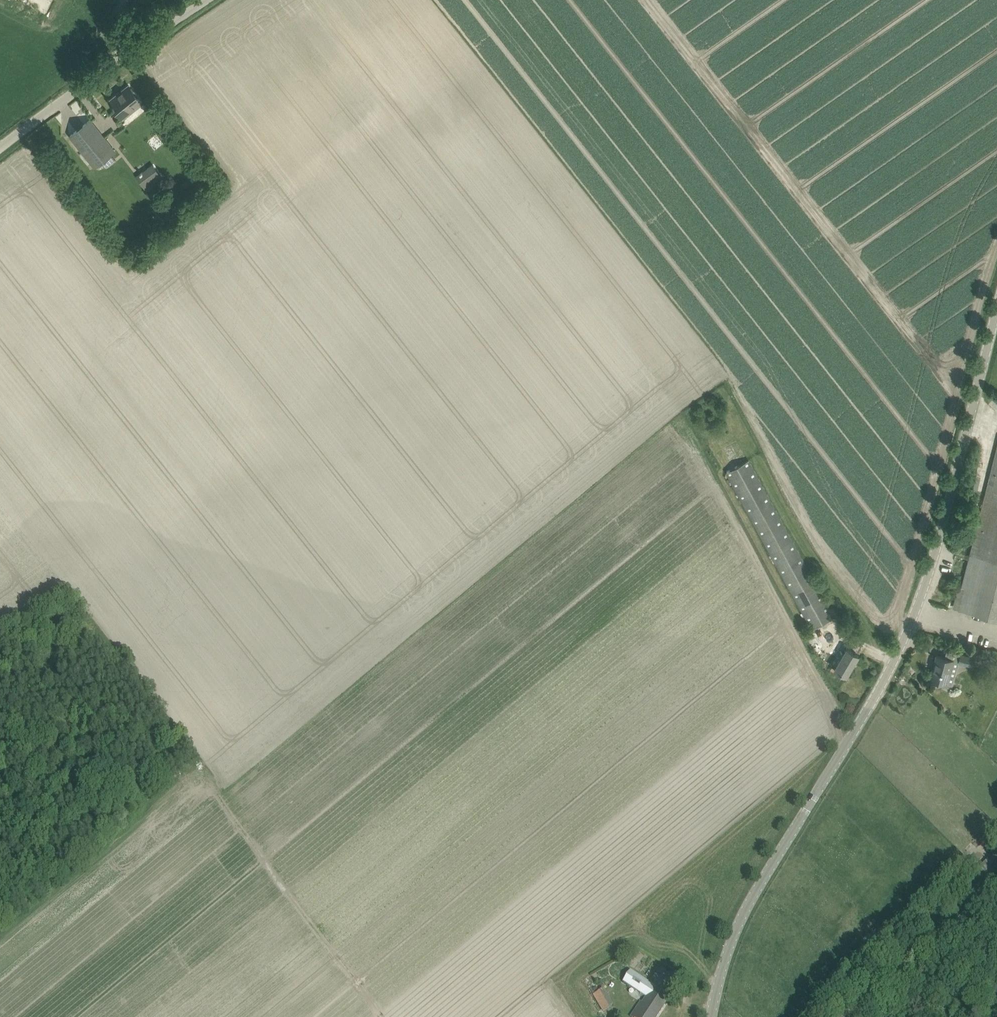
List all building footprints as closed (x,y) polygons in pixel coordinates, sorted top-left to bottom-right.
[(123,117),(143,102),(129,85),(109,100),(123,117)] [(90,119),(70,135),(95,167),(115,150),(90,119)] [(154,165),(138,177),(146,188),(162,176),(154,165)] [(996,619),(996,448),(962,586),(964,587),(959,609),(996,619)] [(727,473),(812,631),(836,618),(751,460),(727,473)] [(835,668),(847,675),(859,654),(847,647),(835,668)] [(973,657),(961,654),(959,662),(971,665),(973,657)] [(930,678),(946,683),(952,660),(936,655),(930,678)] [(680,983),(665,973),(656,987),(631,971),(623,982),(644,996),(631,1016),(658,1016),(680,983)] [(601,1011),(612,1006),(602,988),(592,994),(601,1011)]
